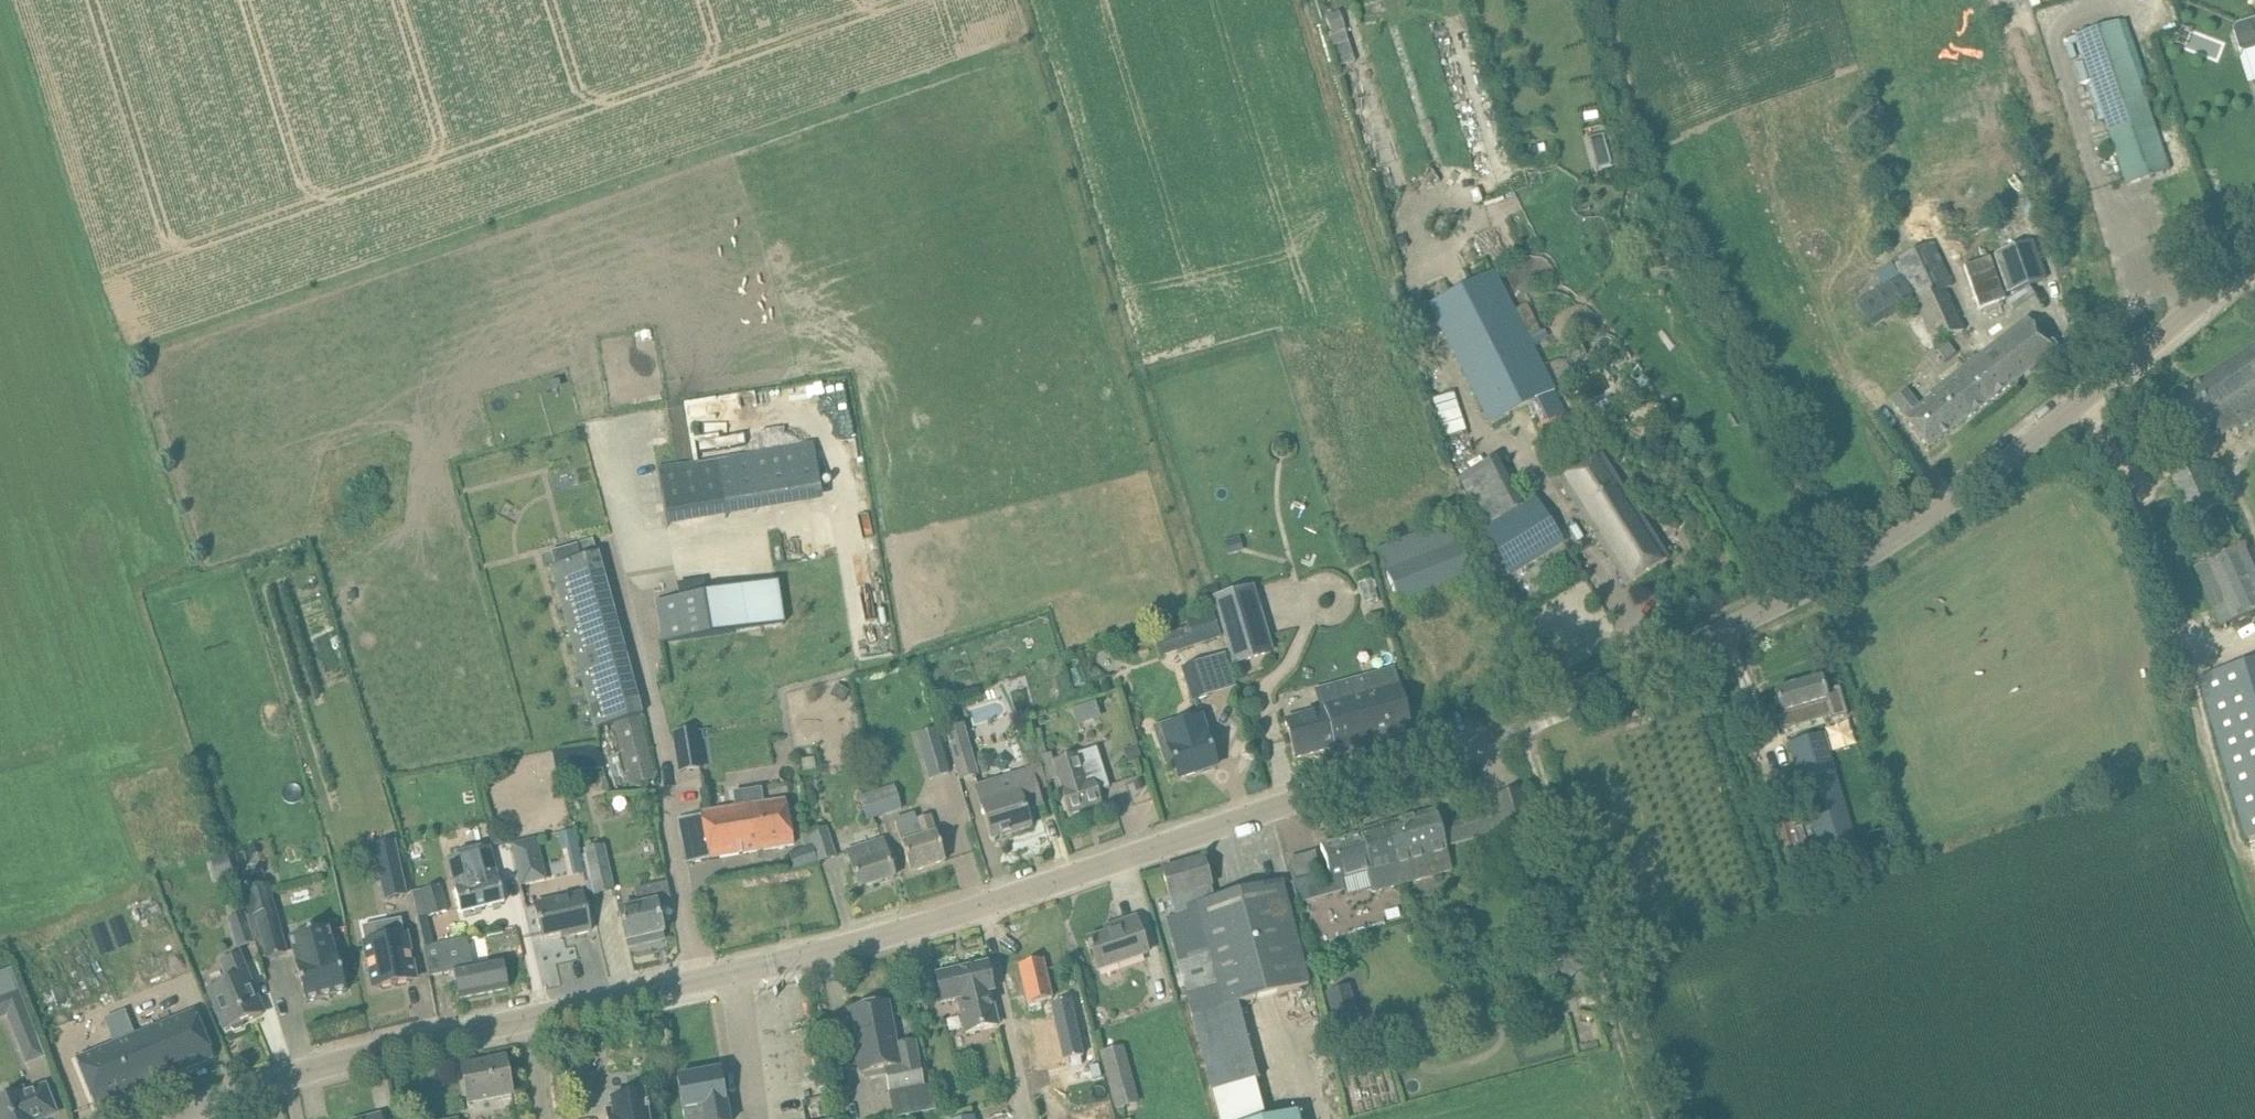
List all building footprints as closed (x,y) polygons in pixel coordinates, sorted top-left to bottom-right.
[(1339,14),(1326,19),(1332,31),(1344,26),(1339,14)] [(2234,29),(2241,51),(2247,52),(2254,50),(2254,19),(2237,24),(2234,29)] [(2118,23),(2075,37),(2091,85),(2086,86),(2098,123),(2103,121),(2125,188),(2168,173),(2118,23)] [(1602,136),(1589,139),(1597,169),(1610,165),(1602,136)] [(2032,241),(1995,254),(2008,293),(2045,280),(2032,241)] [(1995,254),(1961,266),(1975,304),(2008,293),(1995,254)] [(1497,272),(1433,303),(1492,423),(1556,391),(1497,272)] [(1860,305),(1873,327),(1875,326),(1887,319),(1915,301),(1903,279),(1903,280),(1886,289),(1860,305)] [(1906,391),(1892,401),(1906,419),(1905,419),(1928,449),(2053,353),(2027,319),(1929,395),(1932,398),(1919,408),(1906,391)] [(2165,407),(2187,442),(2215,425),(2221,435),(2235,426),(2238,430),(2254,419),(2254,348),(2165,407)] [(1615,359),(1536,409),(1551,433),(1630,383),(1615,359)] [(760,415),(735,418),(737,430),(794,423),(791,397),(759,401),(760,415)] [(813,441),(746,453),(754,497),(821,485),(813,441)] [(1601,457),(1562,482),(1626,585),(1666,560),(1601,457)] [(2202,461),(2171,475),(2193,521),(2224,507),(2210,478),(2204,465),(2202,461)] [(1534,498),(1482,531),(1511,577),(1564,545),(1534,498)] [(1459,543),(1386,572),(1398,602),(1471,573),(1459,543)] [(2221,627),(2254,613),(2254,563),(2248,545),(2196,565),(2221,627)] [(582,559),(555,567),(560,583),(570,621),(600,725),(616,721),(638,715),(643,713),(614,608),(603,571),(599,554),(585,558),(582,559)] [(735,590),(658,601),(664,641),(759,627),(782,623),(776,584),(735,590)] [(1251,585),(1213,597),(1217,608),(1234,664),(1272,653),(1251,585)] [(1188,628),(1171,634),(1176,651),(1193,645),(1218,637),(1211,614),(1186,622),(1188,628)] [(2201,678),(2248,839),(2254,837),(2254,663),(2201,678)] [(1199,664),(1183,670),(1193,701),(1210,695),(1199,664)] [(1321,712),(1285,721),(1295,758),(1335,747),(1336,750),(1411,730),(1400,690),(1370,698),(1364,678),(1315,691),(1321,712)] [(1820,679),(1774,692),(1781,714),(1778,715),(1782,732),(1831,718),(1832,721),(1847,717),(1839,688),(1824,693),(1820,679)] [(837,687),(831,698),(843,704),(849,693),(837,687)] [(1199,712),(1154,727),(1161,748),(1166,764),(1173,762),(1179,779),(1217,766),(1200,718),(1199,712)] [(616,721),(633,783),(655,777),(638,715),(616,721)] [(962,726),(946,731),(951,748),(950,748),(960,780),(977,775),(962,726)] [(697,731),(673,734),(676,753),(700,749),(697,731)] [(935,732),(917,738),(929,780),(949,774),(935,732)] [(1793,742),(1789,743),(1824,863),(1858,853),(1829,754),(1823,734),(1802,740),(1793,742)] [(553,751),(557,776),(603,769),(599,744),(553,751)] [(1137,745),(1127,748),(1130,761),(1141,758),(1137,745)] [(1047,755),(1039,758),(1042,768),(1046,781),(1059,777),(1063,789),(1062,790),(1070,815),(1102,805),(1098,792),(1109,788),(1097,749),(1054,762),(1051,754),(1048,755),(1047,755)] [(1042,768),(976,788),(992,839),(1031,827),(1025,810),(1042,805),(1038,790),(1048,787),(1046,781),(1042,768)] [(895,786),(878,792),(885,815),(902,809),(895,786)] [(878,792),(860,798),(868,821),(883,815),(885,815),(878,792)] [(1520,792),(1496,799),(1501,819),(1508,843),(1533,836),(1520,792)] [(702,816),(679,819),(688,863),(710,859),(747,853),(794,845),(786,802),(739,809),(702,816)] [(1434,811),(1384,825),(1400,885),(1451,871),(1441,835),(1434,811)] [(915,816),(895,822),(911,872),(946,861),(936,833),(931,816),(917,820),(915,816)] [(1360,835),(1321,846),(1327,867),(1331,883),(1366,873),(1372,893),(1400,885),(1384,825),(1360,832),(1360,835)] [(807,835),(802,837),(806,850),(810,849),(814,848),(818,862),(835,857),(827,829),(807,835)] [(559,834),(562,848),(577,845),(573,830),(559,834)] [(518,868),(543,862),(537,838),(512,844),(518,868)] [(882,841),(848,852),(860,889),(894,878),(882,841)] [(395,843),(374,848),(378,866),(380,865),(384,881),(381,881),(385,899),(407,895),(395,843)] [(455,889),(461,913),(505,902),(499,879),(498,879),(491,847),(449,857),(456,889),(455,889)] [(613,890),(603,847),(586,851),(596,894),(613,890)] [(1317,851),(1290,855),(1297,899),(1324,894),(1317,851)] [(1204,859),(1163,871),(1176,916),(1168,918),(1173,938),(1199,931),(1192,905),(1215,899),(1204,859)] [(626,942),(627,941),(629,947),(652,942),(651,936),(664,933),(658,906),(672,903),(667,882),(635,890),(639,907),(619,911),(626,942)] [(1199,931),(1173,938),(1181,967),(1193,1015),(1239,1003),(1244,1001),(1309,984),(1282,882),(1215,899),(1192,905),(1199,931)] [(429,917),(447,912),(440,885),(422,890),(429,917)] [(244,892),(251,916),(255,914),(274,909),(268,886),(244,892)] [(582,894),(535,905),(543,938),(570,932),(571,936),(591,932),(582,894)] [(287,952),(274,909),(255,914),(268,957),(287,952)] [(229,920),(238,949),(253,944),(253,943),(255,943),(246,915),(229,920)] [(424,948),(433,946),(425,917),(418,918),(424,948)] [(1090,947),(1088,947),(1090,953),(1092,952),(1098,970),(1147,954),(1135,918),(1119,924),(1104,928),(1106,935),(1088,941),(1090,947)] [(366,945),(364,945),(373,989),(392,985),(392,986),(398,984),(416,980),(413,962),(412,963),(410,953),(411,953),(407,936),(404,937),(401,921),(391,923),(391,924),(375,927),(379,942),(366,945)] [(297,964),(296,965),(307,1003),(347,992),(336,954),(335,954),(329,928),(290,939),(297,964)] [(424,948),(429,977),(456,971),(461,998),(507,989),(502,961),(473,967),(468,939),(424,948)] [(1020,966),(1016,967),(1024,1002),(1025,1001),(1028,1011),(1052,1005),(1070,1001),(1068,990),(1067,990),(1059,957),(1055,958),(1053,950),(1018,958),(1020,966)] [(226,1030),(231,1028),(235,1031),(243,1028),(243,1023),(263,1015),(238,955),(223,961),(231,980),(210,989),(226,1030)] [(987,965),(937,976),(943,1003),(959,999),(966,1033),(998,1026),(990,992),(994,991),(987,965)] [(1346,986),(1323,994),(1347,1062),(1384,1048),(1377,1027),(1362,1032),(1346,986)] [(1,999),(18,1042),(26,1064),(44,1058),(18,992),(1,999)] [(1070,1001),(1052,1005),(1064,1061),(1083,1056),(1070,1001)] [(888,1003),(849,1011),(861,1074),(886,1069),(891,1094),(924,1087),(915,1043),(896,1046),(888,1003)] [(1239,1003),(1193,1015),(1207,1067),(1253,1054),(1239,1003)] [(116,1044),(76,1060),(96,1107),(214,1059),(195,1012),(135,1036),(116,1044)] [(1122,1048),(1103,1053),(1118,1108),(1137,1103),(1122,1048)] [(505,1059),(461,1067),(469,1104),(512,1096),(505,1059)] [(678,1078),(685,1118),(728,1118),(726,1103),(727,1103),(721,1071),(678,1078)] [(54,1113),(45,1088),(23,1096),(22,1092),(0,1100),(0,1118),(39,1118),(54,1113)] [(644,1094),(612,1100),(614,1114),(607,1116),(607,1118),(648,1118),(644,1094)]
